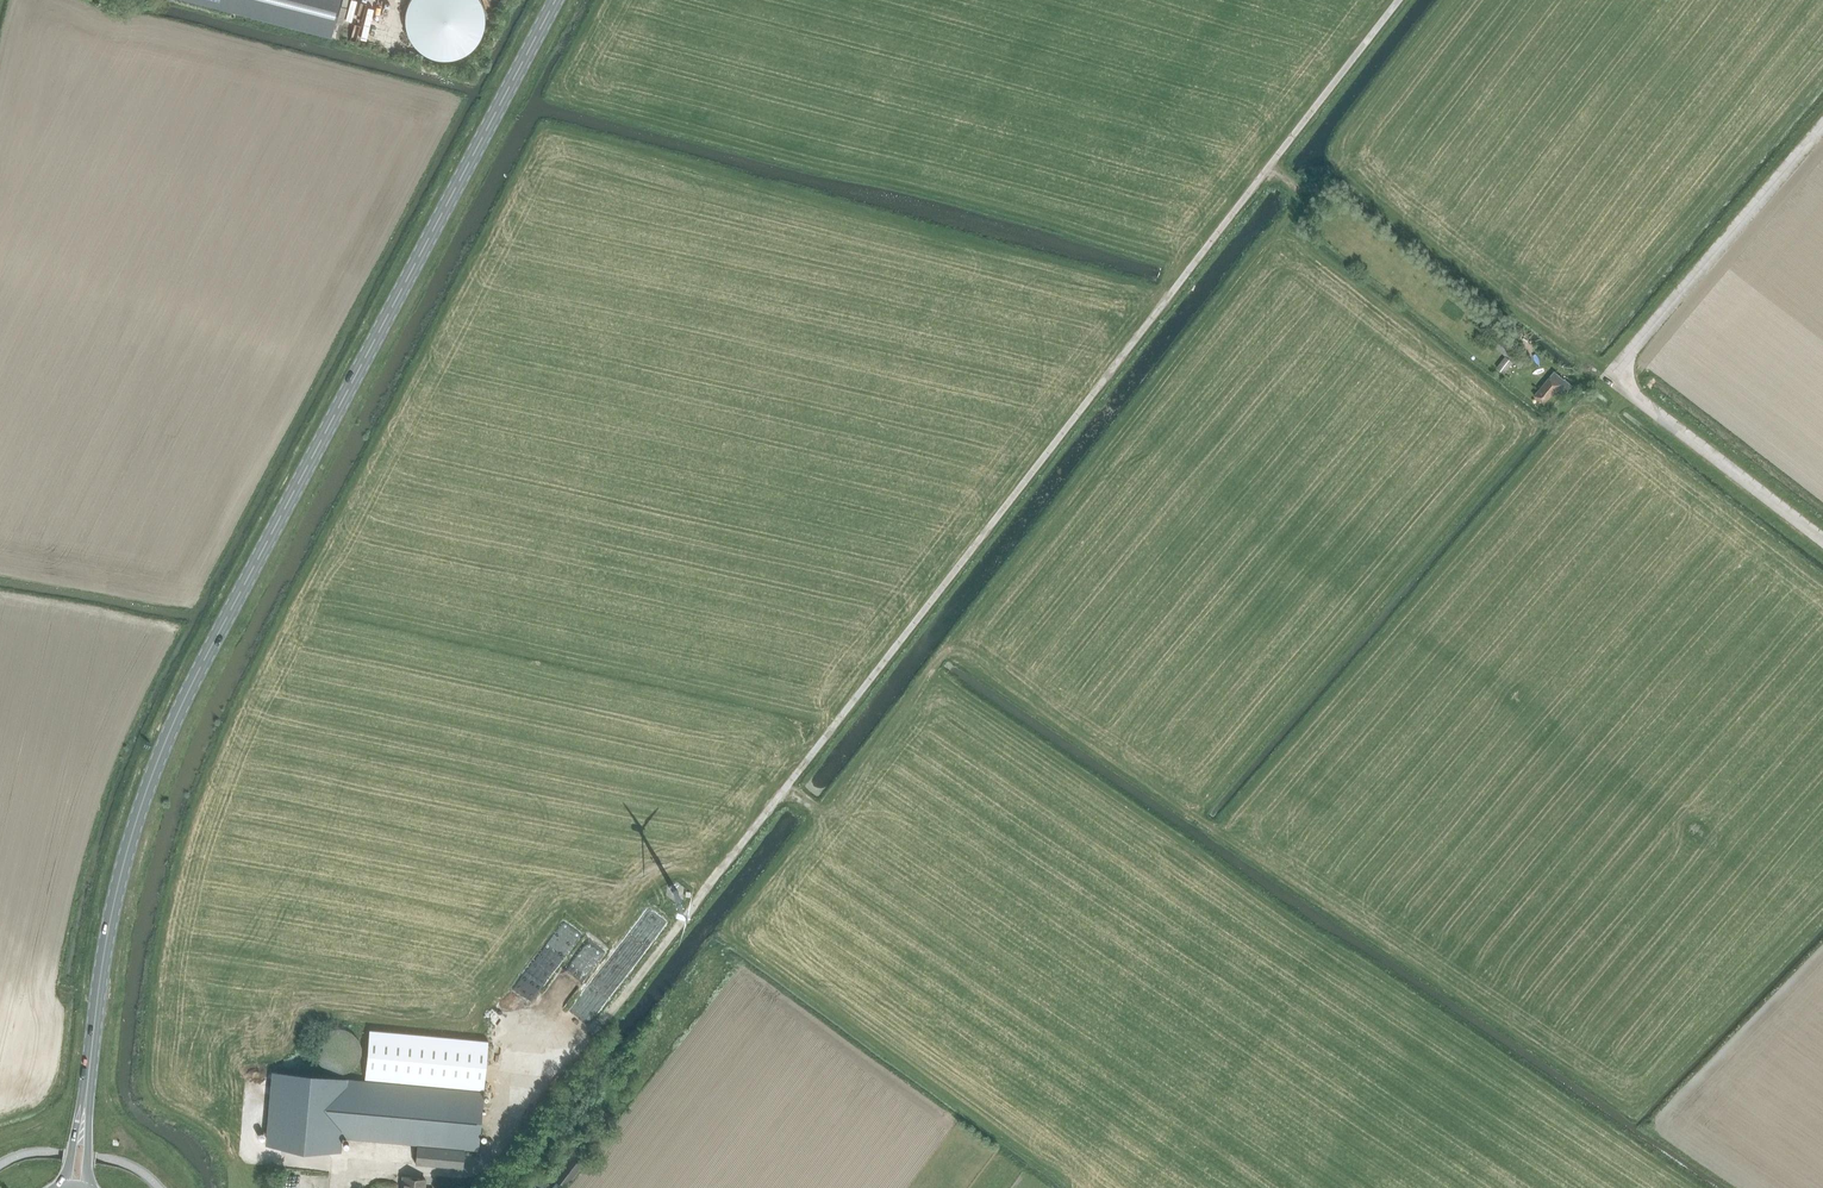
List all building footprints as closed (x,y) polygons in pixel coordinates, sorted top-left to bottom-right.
[(331,37),(340,0),(188,0),(331,37)] [(405,19),(405,22),(405,26),(406,30),(407,33),(409,37),(411,40),(413,43),(416,46),(418,49),(421,51),(425,53),(428,55),(431,56),(435,57),(439,58),(443,58),(446,58),(450,58),(454,57),(458,56),(461,55),(464,53),(468,51),(471,49),(473,46),(476,43),(478,40),(480,37),(482,33),(483,30),(484,26),(484,22),(484,19),(484,15),(484,11),(483,7),(482,4),(480,0),(409,0),(407,4),(406,7),(405,11),(405,15),(405,19)] [(98,31),(96,42),(108,44),(111,34),(98,31)] [(1504,373),(1512,362),(1520,368),(1523,363),(1497,342),(1494,347),(1505,356),(1496,367),(1504,373)] [(1563,395),(1572,385),(1564,378),(1563,379),(1554,371),(1545,382),(1533,395),(1543,403),(1556,388),(1563,395)] [(360,1054),(361,1050),(360,1045),(359,1042),(356,1037),(353,1033),(348,1030),(344,1028),(338,1028),(334,1028),(331,1029),(326,1031),(323,1034),(320,1036),(318,1040),(316,1043),(316,1046),(315,1050),(315,1053),(316,1057),(317,1060),(318,1062),(321,1066),(323,1068),(327,1071),(331,1072),(336,1073),(340,1074),(343,1073),(345,1073),(350,1070),(355,1066),(359,1060),(360,1054)] [(483,1089),(488,1040),(369,1029),(364,1078),(475,1088),(483,1089)] [(339,1137),(407,1143),(477,1150),(483,1091),(480,1091),(483,1089),(475,1088),(474,1090),(325,1076),(273,1072),(267,1144),(338,1150),(339,1137)] [(462,1167),(464,1149),(416,1145),(415,1163),(462,1167)] [(566,1185),(586,1159),(573,1150),(553,1176),(566,1185)] [(546,1183),(534,1174),(528,1182),(537,1187),(541,1187),(546,1183)] [(425,1179),(403,1176),(401,1187),(424,1187),(425,1179)]
